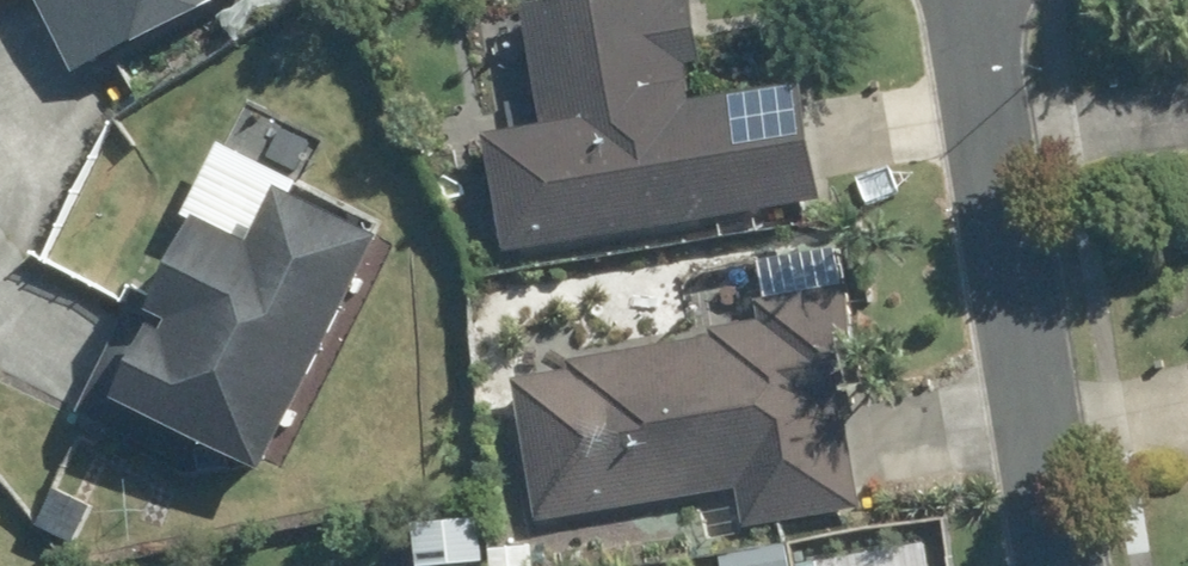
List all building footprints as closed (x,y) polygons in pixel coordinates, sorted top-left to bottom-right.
[(41,0),(0,0),(0,20),(41,0)] [(91,66),(227,0),(59,0),(91,66)] [(480,133),(497,247),(815,201),(797,86),(680,103),(675,66),(695,63),(687,0),(546,0),(518,3),(536,126),(480,133)] [(403,233),(231,145),(92,426),(190,475),(255,474),(260,463),(280,473),(403,233)] [(563,372),(511,380),(533,520),(730,488),(737,528),(854,509),(840,415),(847,415),(842,387),(852,386),(830,249),(760,260),(766,297),(752,301),(754,320),(706,328),(707,337),(562,361),(563,372)] [(743,550),(745,565),(785,565),(782,543),(743,550)] [(483,549),(485,565),(525,565),(523,544),(483,549)]
